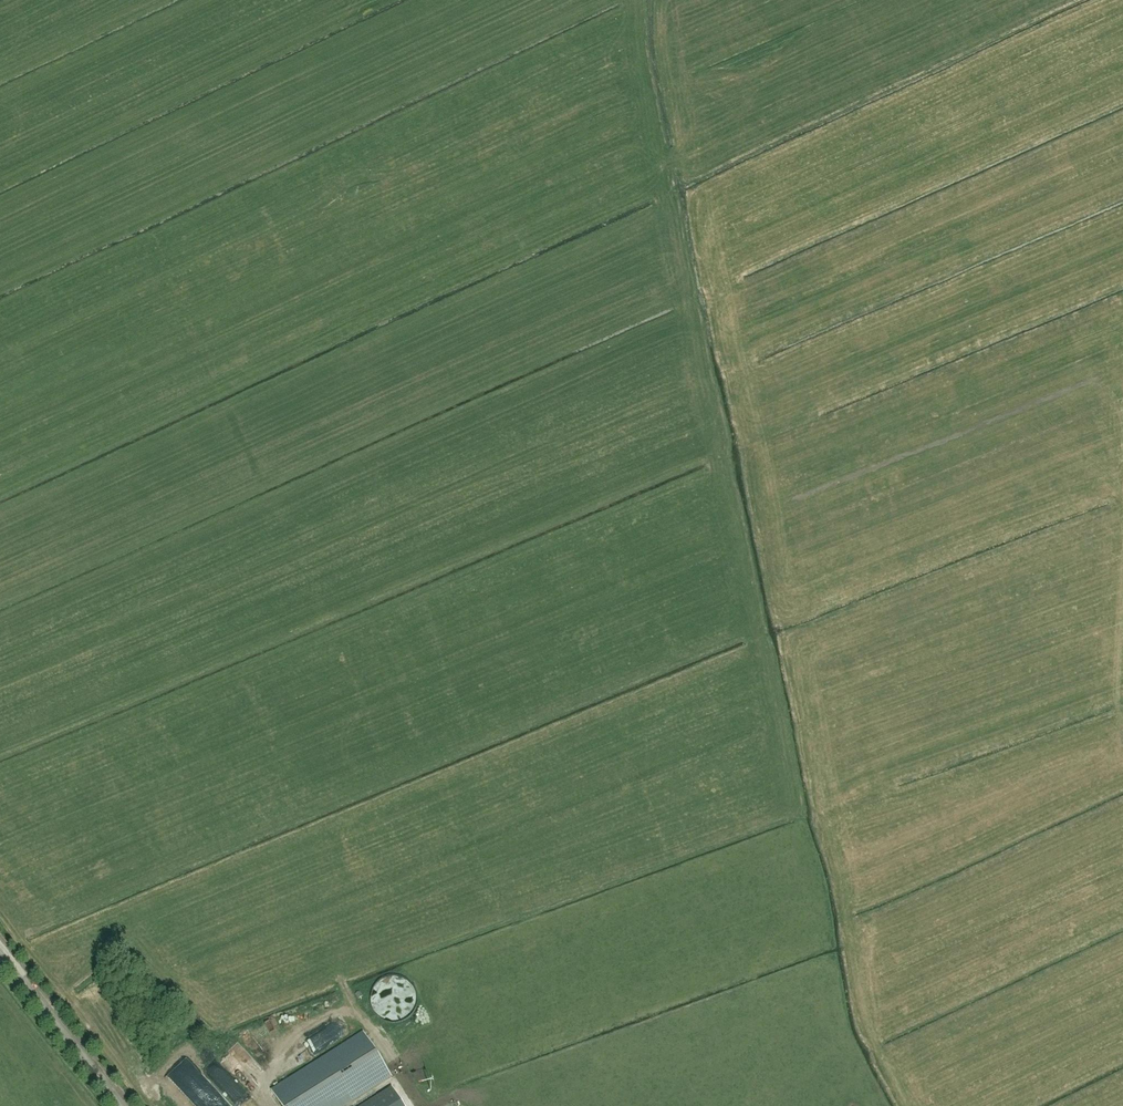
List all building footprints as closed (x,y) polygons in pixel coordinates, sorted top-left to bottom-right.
[(357,1097),(391,1076),(363,1032),(271,1090),(281,1105),(344,1105),(357,1097)] [(233,1080),(250,1099),(259,1091),(228,1057),(205,1077),(219,1092),(233,1080)] [(173,1073),(194,1092),(205,1080),(184,1061),(173,1073)]
